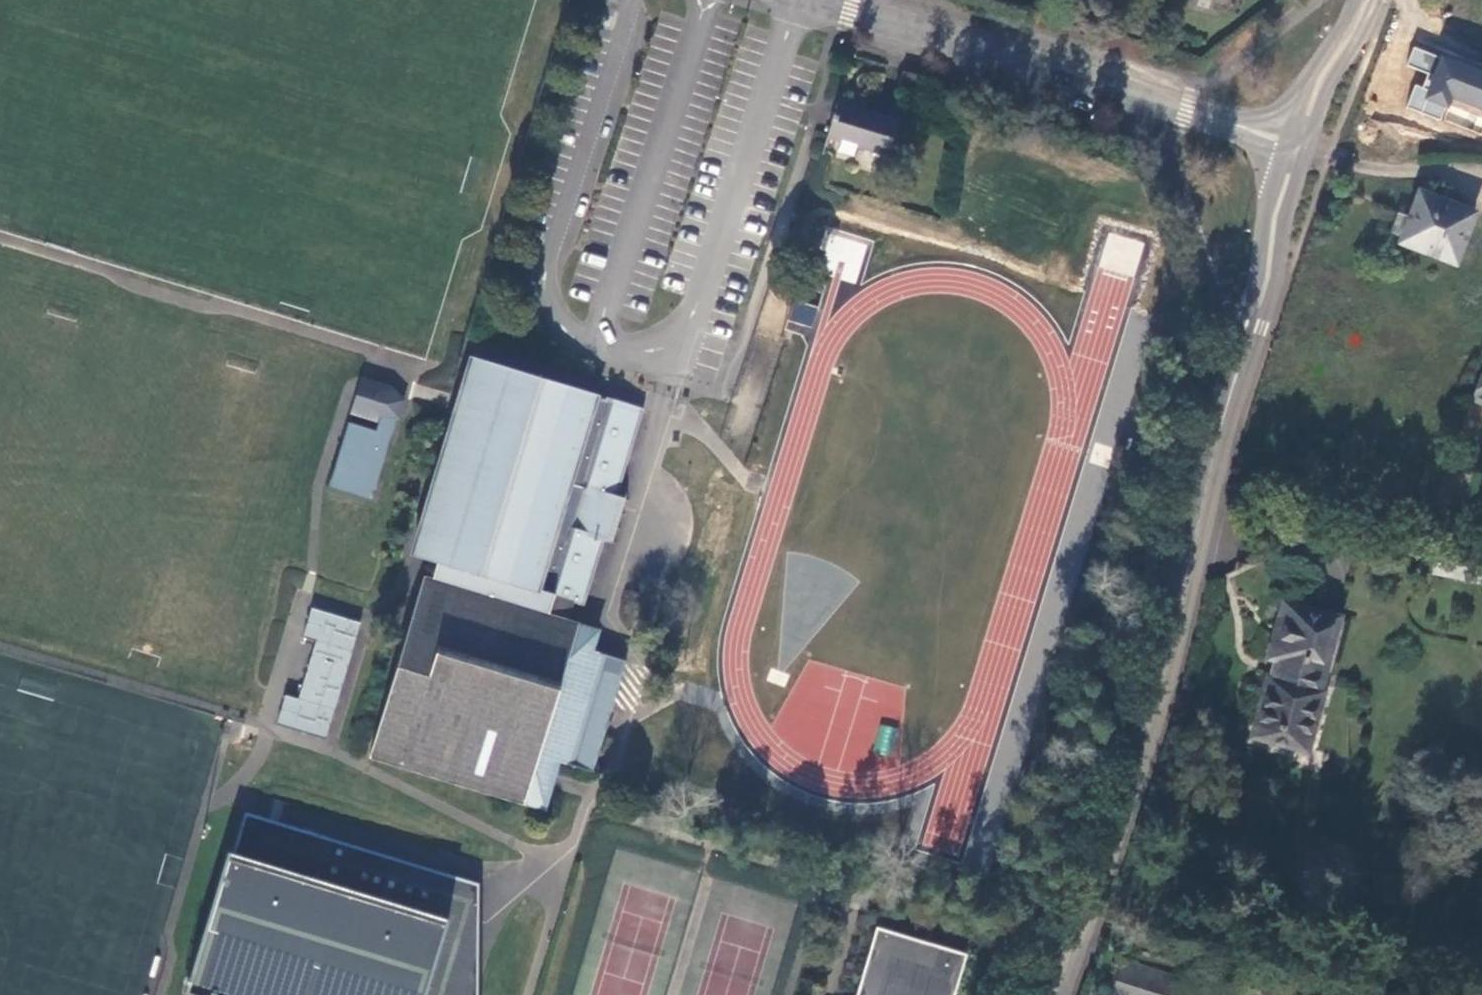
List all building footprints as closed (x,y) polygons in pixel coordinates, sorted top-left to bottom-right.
[(1412,46),(1406,66),(1421,70),(1409,109),(1444,119),(1449,102),(1481,112),(1481,67),(1412,46)] [(919,75),(903,70),(897,87),(914,93),(919,75)] [(838,98),(826,138),(841,142),(839,150),(852,155),(855,146),(888,157),(898,120),(856,107),(857,103),(838,98)] [(1416,186),(1396,245),(1459,267),(1480,208),(1416,186)] [(426,581),(373,751),(544,804),(558,759),(596,770),(630,661),(591,649),(597,632),(569,623),(573,610),(568,608),(570,599),(575,601),(586,604),(590,589),(581,586),(586,568),(596,571),(606,539),(612,541),(625,498),(619,496),(628,466),(618,463),(624,445),(633,448),(645,410),(608,398),(607,401),(477,361),(417,553),(439,560),(432,582),(426,581)] [(1481,405),(1481,374),(1472,402),(1481,405)] [(375,389),(393,387),(363,378),(355,412),(382,420),(370,407),(375,389)] [(403,399),(393,387),(375,389),(370,407),(382,420),(398,416),(403,399)] [(398,416),(382,420),(379,433),(350,425),(332,490),(374,503),(398,416)] [(628,466),(633,448),(624,445),(618,463),(628,466)] [(581,586),(590,589),(596,571),(586,568),(581,586)] [(1323,691),(1341,617),(1284,600),(1269,658),(1275,660),(1271,677),(1268,676),(1252,738),(1309,752),(1325,692),(1323,691)] [(363,623),(315,608),(306,637),(319,641),(301,699),(289,696),(280,725),(328,739),(363,623)] [(239,810),(183,994),(444,994),(478,885),(239,810)] [(972,954),(883,927),(862,994),(960,994),(972,954)] [(1123,960),(1114,989),(1132,994),(1173,994),(1179,978),(1123,960)]
